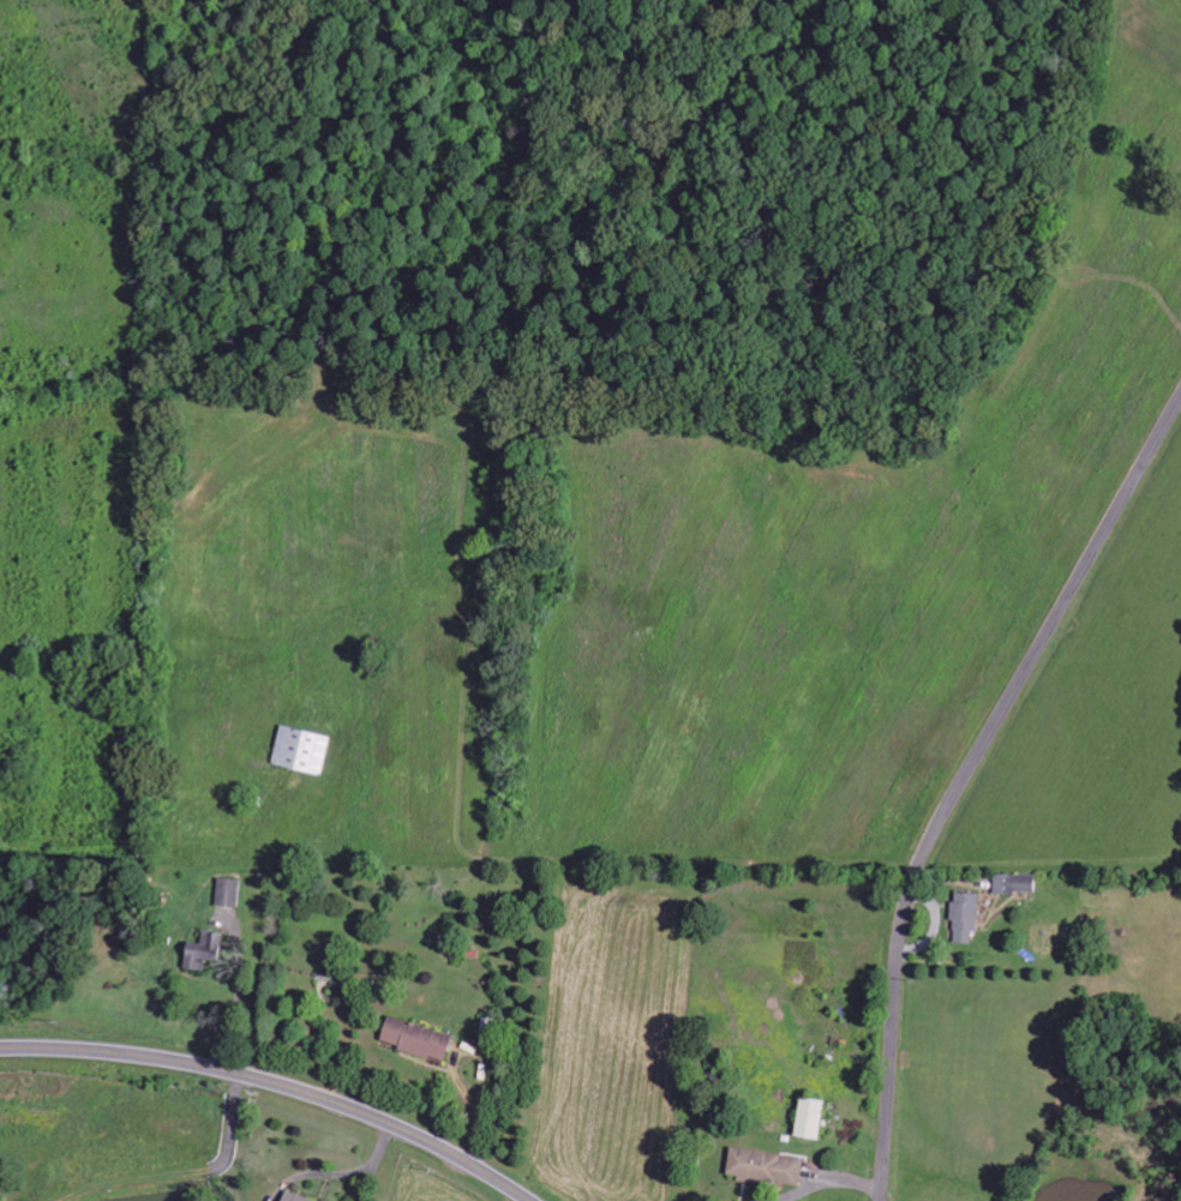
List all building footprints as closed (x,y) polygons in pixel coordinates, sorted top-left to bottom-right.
[(271,763),(321,775),(330,735),(280,724),(271,763)] [(994,892),(1034,893),(1034,874),(994,873),(994,892)] [(241,879),(218,876),(215,904),(238,907),(241,879)] [(978,893),(953,892),(951,942),(971,943),(971,932),(977,932),(978,893)] [(204,960),(219,962),(222,931),(202,929),(200,942),(187,941),(183,967),(203,970),(204,960)] [(452,1036),(388,1014),(378,1040),(443,1062),(452,1036)] [(824,1101),(800,1097),(793,1135),(818,1139),(824,1101)] [(799,1187),(804,1158),(730,1147),(725,1176),(799,1187)] [(285,1190),(280,1200),(313,1200),(285,1190)]
